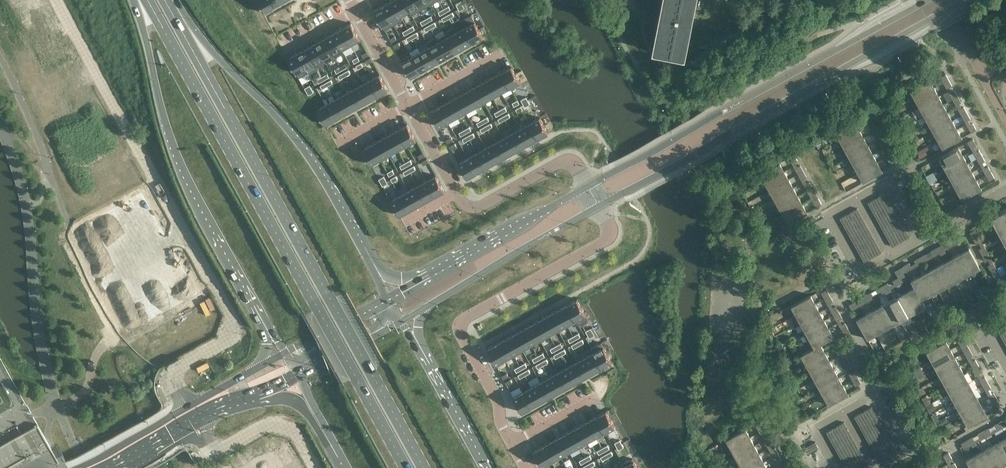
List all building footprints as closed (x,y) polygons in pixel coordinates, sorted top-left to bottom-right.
[(263,13),(272,7),(268,0),(256,0),(263,13)] [(401,16),(392,0),(383,5),(392,21),(394,25),(403,20),(401,16)] [(403,0),(393,0),(392,0),(401,16),(403,15),(409,11),(403,0)] [(415,0),(403,0),(409,11),(411,15),(421,10),(418,6),(415,0)] [(427,0),(415,0),(418,6),(421,10),(430,5),(427,1),(427,0)] [(655,51),(670,54),(684,57),(695,0),(665,0),(655,51)] [(392,21),(383,5),(374,10),(382,26),(385,30),(394,25),(392,21)] [(471,15),(461,20),(462,23),(463,22),(465,27),(473,42),(483,37),(479,29),(475,21),(471,15)] [(463,22),(462,23),(454,27),(456,32),(465,47),(473,42),(465,27),(463,22)] [(351,23),(342,28),(350,44),(352,46),(361,41),(360,39),(351,23)] [(456,32),(454,27),(444,32),(446,35),(446,34),(447,37),(456,52),(465,47),(456,32)] [(350,44),(342,28),(333,33),(342,49),(343,51),(352,46),(350,44)] [(342,49),(333,33),(324,38),(333,54),(335,58),(344,53),(343,51),(342,49)] [(446,34),(446,35),(441,37),(437,39),(438,41),(447,57),(456,52),(447,37),(446,34)] [(437,39),(436,37),(427,42),(429,47),(429,46),(438,62),(447,57),(438,41),(437,39)] [(333,54),(324,38),(315,43),(324,59),(326,63),(335,58),(333,54)] [(324,59),(315,43),(306,48),(315,64),(314,64),(317,68),(326,63),(324,59)] [(429,46),(429,47),(420,51),(429,67),(438,62),(429,46)] [(315,64),(306,48),(297,53),(306,68),(314,64),(315,64)] [(429,67),(420,51),(412,56),(411,56),(420,72),(429,67)] [(306,68),(297,53),(288,58),(297,73),(299,78),(309,72),(306,68)] [(411,56),(412,56),(411,54),(401,59),(402,61),(411,77),(420,72),(411,56)] [(511,66),(502,72),(510,87),(511,89),(521,84),(520,82),(515,74),(511,66)] [(510,87),(502,72),(493,77),(501,92),(508,88),(510,87)] [(388,90),(380,74),(370,79),(379,95),(388,90)] [(949,80),(946,74),(940,77),(944,83),(949,80)] [(501,92),(493,77),(484,81),(492,97),(501,92)] [(379,95),(370,79),(361,84),(370,100),(379,95)] [(916,98),(934,88),(930,80),(930,79),(910,90),(910,91),(911,90),(916,98)] [(952,86),(949,80),(944,83),(947,89),(952,86)] [(492,97),(484,81),(475,86),(483,102),(492,97)] [(370,100),(361,84),(352,89),(361,105),(370,100)] [(483,102),(475,86),(466,91),(475,107),(483,102)] [(920,106),(939,96),(934,88),(916,98),(920,106)] [(361,105),(352,89),(344,94),(352,110),(361,105)] [(475,107),(466,91),(457,96),(466,112),(475,107)] [(958,96),(955,91),(950,94),(953,99),(958,96)] [(352,110),(344,94),(335,99),(343,115),(352,110)] [(466,112),(457,96),(448,101),(457,117),(466,112)] [(925,115),(943,105),(939,96),(920,106),(925,115)] [(961,102),(958,96),(953,99),(956,105),(961,102)] [(343,115),(335,99),(326,104),(334,119),(343,115)] [(457,117),(448,101),(439,106),(448,122),(457,117)] [(334,119),(326,104),(316,109),(325,125),(334,119)] [(929,123),(948,113),(943,105),(925,115),(929,123)] [(448,122),(439,106),(430,111),(439,127),(448,122)] [(967,113),(964,107),(959,110),(962,116),(967,113)] [(873,119),(869,113),(864,116),(867,122),(873,119)] [(934,131),(952,121),(948,113),(929,123),(934,131)] [(970,119),(967,113),(962,116),(965,122),(970,119)] [(540,117),(530,123),(539,138),(548,133),(544,125),(540,117)] [(841,140),(859,130),(855,122),(855,121),(855,120),(835,131),(835,132),(836,132),(841,140)] [(939,139),(957,129),(952,121),(934,131),(939,139)] [(539,138),(530,123),(521,127),(530,143),(539,138)] [(407,124),(398,129),(407,145),(416,139),(407,124)] [(878,130),(875,124),(870,127),(873,133),(878,130)] [(976,129),(973,124),(968,126),(971,132),(976,129)] [(530,143),(521,127),(512,132),(521,148),(530,143)] [(407,145),(398,129),(389,134),(398,150),(407,145)] [(942,148),(962,137),(961,137),(957,129),(939,139),(943,147),(942,148)] [(845,148),(864,138),(859,130),(841,140),(845,148)] [(882,135),(878,130),(873,133),(876,138),(882,135)] [(521,148),(512,132),(503,137),(512,153),(521,148)] [(398,150),(389,134),(380,139),(389,155),(398,150)] [(512,153),(503,137),(494,142),(503,158),(512,153)] [(850,156),(868,146),(864,138),(845,148),(850,156)] [(389,155),(380,139),(371,144),(380,160),(389,155)] [(976,145),(973,139),(968,142),(971,148),(976,145)] [(888,146),(884,140),(879,143),(882,149),(888,146)] [(503,158),(494,142),(486,147),(494,163),(503,158)] [(380,160),(371,144),(362,149),(371,165),(380,160)] [(854,164),(873,154),(868,146),(850,156),(854,164)] [(891,152),(888,146),(882,149),(885,155),(891,152)] [(944,166),(963,156),(958,147),(959,147),(959,146),(939,157),(939,158),(940,157),(944,166)] [(494,163),(486,147),(477,152),(485,168),(494,163)] [(919,151),(920,156),(931,152),(929,147),(919,151)] [(982,155),(979,150),(974,153),(977,158),(982,155)] [(485,168),(477,152),(468,157),(476,173),(485,168)] [(859,173),(877,162),(873,154),(854,164),(859,173)] [(798,160),(794,155),(789,157),(792,163),(798,160)] [(985,161),(982,155),(977,158),(980,164),(985,161)] [(949,174),(967,164),(963,156),(944,166),(949,174)] [(476,173),(468,157),(458,162),(467,178),(476,173)] [(897,163),(893,157),(888,160),(891,165),(897,163)] [(766,181),(784,171),(779,163),(780,163),(780,162),(760,173),(760,174),(761,173),(766,181)] [(863,182),(883,171),(883,170),(882,171),(877,162),(859,173),(863,181),(863,182)] [(954,182),(972,172),(967,164),(949,174),(954,182)] [(803,171),(800,165),(795,168),(798,174),(803,171)] [(991,172),(988,166),(983,169),(986,175),(991,172)] [(770,189),(788,179),(784,171),(766,181),(770,189)] [(807,177),(803,171),(798,174),(801,180),(807,177)] [(958,190),(976,180),(972,172),(954,182),(958,190)] [(994,178),(991,172),(986,175),(989,181),(994,178)] [(444,190),(436,175),(427,180),(435,196),(444,190)] [(775,198),(793,188),(788,179),(770,189),(775,198)] [(435,196),(427,180),(418,185),(426,201),(435,196)] [(962,199),(982,188),(981,188),(976,180),(958,190),(962,198),(962,199)] [(813,188),(810,182),(809,182),(804,185),(807,190),(813,188)] [(426,201),(418,185),(409,190),(417,206),(426,201)] [(779,206),(798,196),(793,188),(775,198),(779,206)] [(816,193),(813,188),(807,190),(810,196),(816,193)] [(417,206),(409,190),(400,195),(408,211),(417,206)] [(885,192),(868,202),(892,246),(910,237),(885,192)] [(408,211),(400,195),(390,200),(399,216),(408,211)] [(784,214),(802,204),(798,196),(779,206),(784,214)] [(822,204),(818,198),(813,201),(816,207),(822,204)] [(788,223),(808,212),(807,212),(802,204),(784,214),(788,222),(788,223)] [(857,208),(840,217),(864,262),(882,252),(857,208)] [(1005,220),(1005,209),(991,217),(991,218),(992,217),(997,225),(1005,220)] [(1005,231),(1005,220),(997,225),(1001,233),(1005,231)] [(978,235),(975,230),(970,233),(973,238),(978,235)] [(981,241),(978,235),(973,238),(976,244),(981,241)] [(961,241),(959,236),(953,239),(956,244),(961,241)] [(956,244),(953,239),(947,242),(950,247),(956,244)] [(945,250),(944,247),(942,245),(936,248),(939,253),(945,250)] [(987,252),(984,246),(979,249),(982,255),(987,252)] [(939,253),(936,248),(931,251),(934,256),(939,253)] [(980,268),(975,259),(969,248),(969,249),(961,254),(971,272),(979,267),(980,268)] [(991,258),(987,252),(982,255),(985,261),(991,258)] [(929,259),(927,256),(926,254),(920,257),(923,262),(929,259)] [(971,272),(961,254),(953,258),(963,276),(971,272)] [(923,262),(920,257),(914,260),(917,265),(923,262)] [(963,276),(953,258),(945,263),(955,281),(963,276)] [(912,268),(911,266),(909,263),(903,266),(906,271),(912,268)] [(955,281),(945,263),(936,267),(946,286),(955,281)] [(996,268),(993,263),(988,266),(991,271),(996,268)] [(946,286),(936,267),(928,272),(938,290),(946,286)] [(1000,274),(996,269),(996,268),(991,271),(994,277),(1000,274)] [(938,290),(928,272),(920,276),(930,295),(938,290)] [(907,280),(904,274),(898,277),(901,283),(907,280)] [(930,295),(920,276),(912,281),(911,280),(914,287),(915,288),(922,299),(930,295)] [(901,283),(898,277),(893,281),(896,286),(901,283)] [(1005,285),(1002,279),(997,282),(1000,288),(1005,285)] [(891,289),(889,286),(888,283),(882,287),(885,292),(891,289)] [(885,292),(882,287),(876,290),(879,295),(885,292)] [(915,288),(907,292),(917,311),(925,306),(925,307),(926,307),(922,300),(922,299),(915,288)] [(830,296),(827,290),(821,293),(825,299),(830,296)] [(874,298),(873,295),(871,292),(866,296),(869,301),(874,298)] [(917,311),(907,292),(899,297),(909,315),(917,311)] [(797,314),(815,304),(811,296),(811,295),(791,306),(792,306),(797,314)] [(833,301),(830,296),(825,299),(828,304),(833,301)] [(869,301),(866,296),(860,299),(863,304),(869,301)] [(909,315),(899,297),(890,301),(900,320),(909,315)] [(577,299),(567,304),(576,320),(578,325),(588,320),(577,299)] [(900,320),(890,301),(882,306),(892,324),(900,320)] [(858,307),(856,304),(855,302),(849,305),(852,310),(858,307)] [(567,325),(576,320),(567,304),(559,309),(567,325)] [(801,322),(820,312),(815,304),(797,314),(801,322)] [(839,312),(836,306),(831,309),(834,315),(839,312)] [(892,324),(882,306),(874,311),(884,329),(892,324)] [(559,309),(550,314),(558,330),(567,325),(559,309)] [(884,329),(874,311),(866,315),(876,333),(884,329)] [(806,330),(824,320),(820,312),(801,322),(806,330)] [(842,318),(839,312),(834,315),(837,321),(842,318)] [(550,314),(541,319),(549,334),(558,330),(550,314)] [(876,333),(866,315),(858,320),(857,319),(856,319),(867,339),(868,339),(868,338),(876,333)] [(541,319),(532,324),(540,339),(549,334),(541,319)] [(810,339),(829,329),(824,320),(806,330),(810,339)] [(848,329),(845,323),(840,326),(843,332),(848,329)] [(532,324),(523,329),(531,344),(540,339),(532,324)] [(523,329),(514,334),(522,349),(531,344),(523,329)] [(821,344),(834,337),(834,336),(833,337),(829,329),(810,339),(815,347),(820,344),(820,345),(821,344)] [(964,339),(960,333),(955,336),(958,342),(964,339)] [(514,334),(505,339),(513,354),(522,349),(514,334)] [(505,339),(496,344),(505,359),(513,354),(505,339)] [(840,344),(837,339),(831,342),(834,347),(840,344)] [(932,359),(950,349),(946,341),(947,341),(946,340),(926,351),(927,352),(928,351),(932,359)] [(496,344),(487,349),(495,364),(505,359),(496,344)] [(825,353),(820,345),(820,344),(815,347),(814,347),(801,355),(802,355),(807,363),(825,353)] [(843,350),(840,344),(834,347),(838,353),(843,350)] [(970,349),(966,344),(961,346),(964,352),(970,349)] [(593,350),(602,367),(612,362),(602,345),(593,350)] [(937,368),(955,358),(950,349),(932,359),(937,368)] [(973,355),(970,349),(964,352),(968,358),(973,355)] [(585,357),(593,372),(602,367),(593,350),(592,350),(594,352),(585,357)] [(811,371),(829,361),(825,353),(807,363),(811,371)] [(849,361),(846,355),(840,358),(844,364),(849,361)] [(576,362),(585,377),(593,372),(585,357),(576,362)] [(941,376),(959,366),(955,358),(937,368),(941,376)] [(979,366),(976,360),(970,363),(973,369),(979,366)] [(816,379),(834,369),(829,361),(811,371),(816,379)] [(852,367),(849,361),(844,364),(847,370),(852,367)] [(567,367),(576,382),(585,377),(576,362),(567,367)] [(946,384),(964,374),(959,366),(941,376),(946,384)] [(982,372),(979,366),(973,369),(977,374),(982,372)] [(558,372),(567,387),(576,382),(567,367),(558,372)] [(820,387),(838,377),(834,369),(816,379),(820,387)] [(549,377),(558,392),(567,387),(558,372),(549,377)] [(858,377),(855,372),(849,375),(853,380),(858,377)] [(950,392),(968,382),(964,374),(946,384),(950,392)] [(988,382),(985,376),(979,379),(983,385),(988,382)] [(540,382),(549,397),(558,392),(549,377),(540,382)] [(825,396),(843,386),(838,377),(820,387),(825,396)] [(861,383),(858,378),(858,377),(853,380),(856,386),(861,383)] [(531,387),(540,402),(549,397),(540,382),(531,387)] [(955,401),(973,390),(968,382),(950,392),(955,401)] [(991,388),(988,382),(983,385),(986,391),(991,388)] [(829,405),(849,394),(848,393),(847,394),(843,386),(825,396),(829,404),(828,404),(829,405)] [(523,392),(531,407),(540,402),(531,387),(523,392)] [(959,409),(978,399),(973,390),(955,401),(959,409)] [(513,397),(522,412),(531,407),(523,392),(513,397)] [(997,399),(994,393),(989,396),(992,402),(997,399)] [(964,417),(982,407),(978,399),(959,409),(964,417)] [(1000,404),(997,399),(992,402),(995,407),(1000,404)] [(872,407),(854,416),(878,461),(896,451),(872,407)] [(968,426),(988,415),(987,414),(987,415),(982,407),(964,417),(968,425),(968,426)] [(596,416),(605,431),(614,426),(606,411),(596,416)] [(587,421),(596,436),(605,431),(596,416),(587,421)] [(579,426),(587,441),(596,436),(587,421),(579,426)] [(763,426),(760,421),(755,424),(758,429),(763,426)] [(826,432),(846,467),(866,467),(868,467),(843,422),(826,432)] [(1003,428),(1000,422),(994,425),(997,431),(1003,428)] [(49,446),(37,424),(34,426),(35,428),(0,447),(0,467),(9,467),(27,458),(48,446),(49,446)] [(570,431),(578,446),(587,441),(579,426),(570,431)] [(732,447),(750,437),(745,429),(746,429),(746,428),(726,439),(726,440),(727,439),(732,447)] [(992,433),(991,431),(989,428),(983,431),(986,437),(992,433)] [(561,436),(569,451),(578,446),(570,431),(561,436)] [(769,437),(766,431),(761,434),(764,440),(769,437)] [(986,437),(983,431),(978,435),(981,440),(986,437)] [(552,441),(560,456),(569,451),(561,436),(552,441)] [(812,436),(810,437),(802,441),(809,453),(810,453),(819,448),(812,436)] [(736,456),(754,445),(750,437),(732,447),(736,456)] [(773,443),(770,438),(769,437),(764,440),(767,446),(773,443)] [(976,443),(974,440),(973,437),(967,441),(970,446),(976,443)] [(543,446),(551,461),(560,456),(552,441),(543,446)] [(970,446),(967,441),(961,444),(964,449),(970,446)] [(1000,442),(992,446),(1002,464),(1005,462),(1005,453),(1000,442)] [(741,464),(759,454),(754,445),(736,456),(741,464)] [(534,451),(542,466),(551,461),(543,446),(534,451)] [(992,446),(984,451),(993,467),(995,467),(1002,464),(992,446)] [(778,454),(775,448),(770,451),(773,457),(778,454)] [(984,451),(975,455),(982,467),(993,467),(984,451)] [(952,459),(949,453),(944,456),(947,461),(952,459)] [(763,462),(759,454),(741,464),(743,467),(753,467),(763,462)] [(782,459),(778,454),(773,457),(776,462),(782,459)] [(975,455),(967,460),(967,459),(966,459),(971,467),(982,467),(975,455)] [(625,467),(638,467),(632,458),(623,464),(622,464),(624,466),(625,467)]
